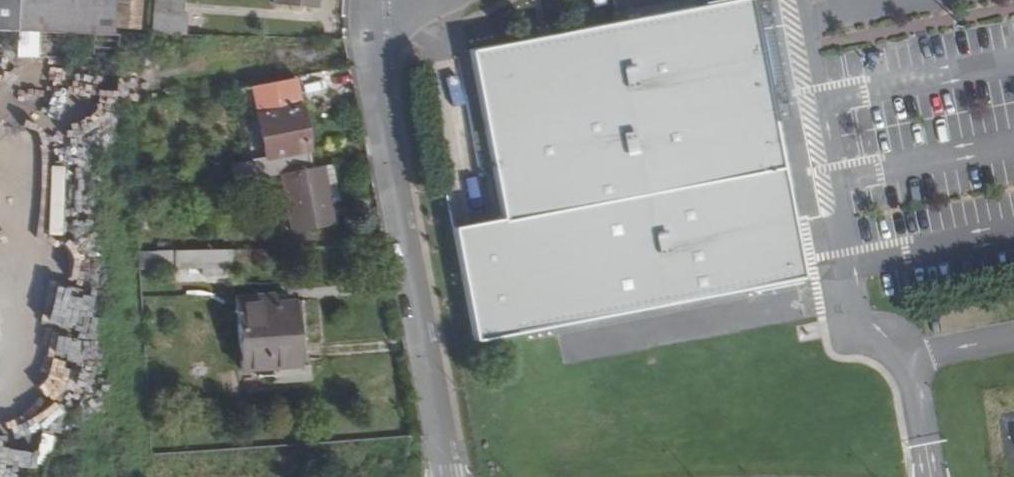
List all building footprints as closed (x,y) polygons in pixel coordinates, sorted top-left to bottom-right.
[(16,31),(17,0),(0,0),(0,30),(16,31)] [(16,31),(140,35),(141,0),(17,0),(16,31)] [(152,34),(187,34),(186,0),(152,0),(152,34)] [(314,9),(314,0),(268,0),(268,7),(314,9)] [(464,299),(472,342),(802,276),(794,235),(771,119),(750,5),(749,0),(720,0),(466,49),(499,218),(450,228),(464,299)] [(750,5),(771,119),(802,113),(779,0),(773,0),(750,5)] [(290,62),(243,70),(247,93),(251,93),(294,86),(290,62)] [(53,91),(64,94),(72,67),(61,64),(53,91)] [(294,86),(251,93),(261,154),(263,163),(269,162),(306,156),(294,86)] [(800,164),(794,165),(800,217),(814,215),(805,136),(797,137),(800,164)] [(261,154),(226,159),(227,169),(263,163),(261,154)] [(329,174),(318,175),(315,155),(306,156),(269,162),(281,237),(326,229),(324,213),(335,212),(329,174)] [(231,255),(139,257),(141,277),(231,275),(231,255)] [(229,306),(235,384),(263,382),(290,380),(283,313),(260,315),(259,303),(229,306)] [(295,312),(283,313),(290,380),(263,382),(263,394),(303,390),(295,312)]
